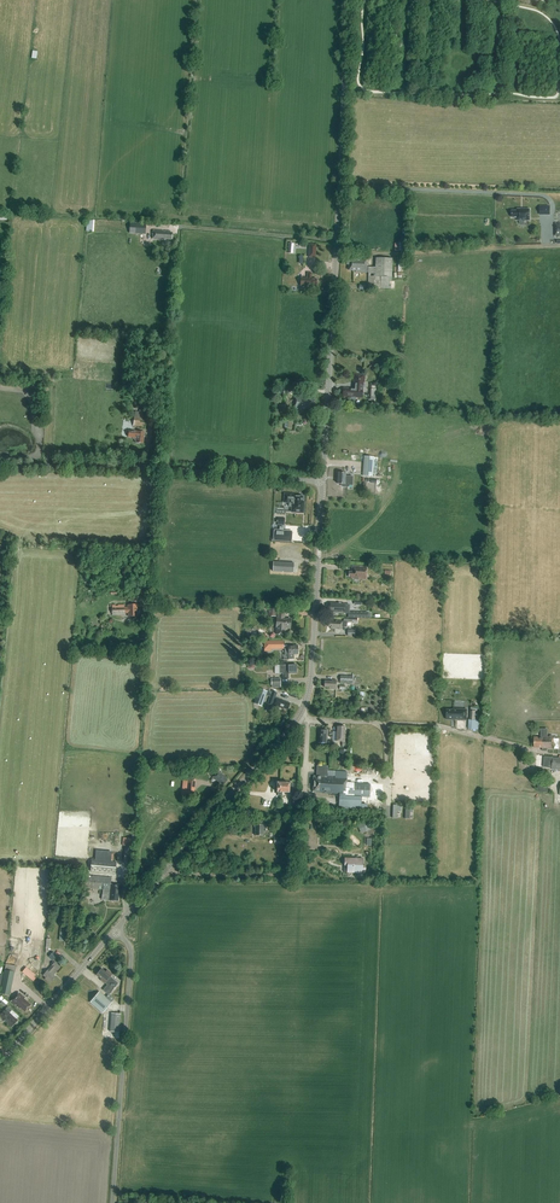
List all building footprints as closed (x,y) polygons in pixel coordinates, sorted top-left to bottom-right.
[(524,220),(530,220),(530,209),(517,209),(517,211),(512,211),(512,217),(517,217),(517,220),(519,220),(519,224),(520,225),(523,225),(524,224),(524,220)] [(130,222),(129,233),(145,234),(146,224),(130,222)] [(172,239),(172,233),(170,233),(170,231),(153,230),(153,239),(165,240),(165,238),(172,239)] [(376,267),(366,267),(366,258),(356,258),(355,259),(347,259),(347,264),(349,264),(349,270),(356,270),(356,272),(366,272),(368,272),(368,288),(380,289),(380,288),(388,288),(389,280),(391,280),(391,277),(392,258),(376,258),(376,267)] [(307,286),(316,286),(316,279),(311,278),(312,273),(308,273),(307,278),(301,278),(301,286),(307,287),(307,286)] [(148,366),(145,362),(138,367),(142,371),(144,369),(145,369),(148,366)] [(354,373),(353,381),(354,381),(353,389),(343,388),(343,396),(350,396),(350,399),(356,400),(356,397),(362,397),(363,390),(362,390),(363,382),(364,382),(365,374),(362,374),(362,375),(360,375),(360,374),(354,373)] [(314,405),(314,400),(306,399),(307,398),(304,398),(304,397),(295,396),(294,409),(301,409),(301,408),(311,409),(311,404),(314,405)] [(142,410),(139,410),(139,416),(134,416),(133,426),(145,427),(148,408),(143,407),(142,410)] [(136,441),(135,443),(143,444),(144,432),(137,431),(129,430),(128,437),(133,438),(136,441)] [(363,476),(373,476),(374,457),(364,456),(363,476)] [(338,484),(340,484),(342,487),(348,487),(349,486),(349,485),(353,485),(353,476),(346,476),(346,473),(338,473),(338,484)] [(284,494),(284,502),(289,503),(289,506),(294,507),(293,512),(303,513),(303,507),(304,501),(302,501),(302,497),(293,496),(293,494),(284,494)] [(274,530),(273,540),(291,542),(292,531),(283,530),(283,527),(279,527),(279,530),(274,530)] [(293,572),(294,563),(273,562),(273,571),(293,572)] [(366,579),(366,567),(352,566),(352,572),(348,572),(348,577),(351,577),(351,578),(366,579)] [(145,590),(142,590),(142,584),(137,584),(137,595),(145,595),(145,590)] [(367,618),(368,612),(360,612),(349,611),(349,604),(345,604),(338,604),(338,603),(334,603),(334,604),(330,603),(329,612),(344,613),(348,613),(348,617),(367,618)] [(125,605),(112,605),(113,615),(125,614),(125,613),(129,613),(129,616),(138,616),(138,604),(128,605),(129,607),(125,607),(125,605)] [(290,628),(291,619),(285,619),(285,611),(278,611),(277,618),(276,627),(277,627),(276,634),(285,635),(285,628),(290,628)] [(342,629),(342,627),(346,627),(347,626),(347,622),(357,622),(357,619),(344,618),(343,621),(336,620),(336,622),(329,622),(329,627),(331,627),(331,629),(342,629)] [(298,654),(298,645),(288,645),(284,645),(285,654),(288,654),(288,659),(294,659),(294,654),(298,654)] [(279,665),(280,674),(283,673),(283,679),(289,678),(289,673),(296,673),(296,672),(297,671),(297,670),(296,669),(296,664),(279,665)] [(340,675),(340,683),(352,684),(352,683),(354,683),(355,681),(352,680),(352,676),(340,675)] [(335,689),(336,680),(331,680),(331,681),(324,681),(324,687),(329,687),(329,689),(335,689)] [(267,692),(259,689),(255,700),(263,703),(266,695),(271,697),(268,702),(268,704),(272,706),(272,707),(278,709),(279,708),(282,709),(283,708),(287,710),(288,709),(290,705),(287,703),(288,702),(275,696),(277,692),(268,691),(267,692)] [(466,720),(466,711),(466,710),(454,709),(454,710),(447,710),(447,719),(466,720)] [(345,741),(345,727),(337,726),(336,741),(345,741)] [(541,737),(534,737),(534,748),(542,748),(542,749),(559,749),(559,737),(554,737),(554,736),(553,736),(552,735),(550,735),(550,736),(547,736),(547,729),(541,729),(541,737)] [(327,743),(327,730),(319,730),(318,746),(331,746),(333,747),(333,743),(332,742),(331,742),(331,741),(330,741),(328,742),(327,742),(327,743)] [(552,769),(557,770),(559,770),(559,757),(553,757),(552,769)] [(198,767),(198,773),(212,773),(214,775),(212,777),(219,782),(219,781),(223,785),(227,780),(225,779),(226,777),(218,770),(216,772),(211,767),(198,767)] [(369,797),(370,784),(347,783),(347,772),(335,771),(335,777),(323,776),(323,774),(327,774),(327,771),(325,770),(325,767),(318,767),(317,776),(314,776),(313,792),(339,794),(339,806),(361,808),(362,797),(369,797)] [(276,788),(275,790),(277,792),(278,792),(278,795),(282,795),(282,792),(293,793),(294,793),(294,791),(292,791),(293,783),(277,783),(277,786),(276,788)] [(538,792),(548,792),(548,784),(538,784),(538,792)] [(392,804),(392,817),(397,817),(397,810),(401,810),(401,805),(392,804)] [(256,821),(256,822),(254,822),(254,827),(255,828),(255,836),(263,836),(263,832),(266,832),(266,825),(268,825),(268,821),(256,821)] [(357,826),(361,833),(370,829),(366,822),(357,826)] [(132,845),(132,837),(122,837),(122,845),(132,845)] [(94,872),(110,873),(115,874),(116,862),(111,861),(112,852),(96,850),(95,860),(92,859),(90,871),(94,872)] [(365,873),(366,866),(363,866),(363,859),(344,858),(344,865),(347,866),(347,873),(365,873)] [(82,888),(102,889),(101,899),(118,901),(118,894),(121,894),(121,885),(110,884),(110,878),(87,876),(83,875),(82,888)] [(53,952),(49,957),(53,961),(58,956),(53,952)] [(57,971),(61,967),(55,962),(54,963),(53,962),(51,964),(52,965),(49,969),(43,975),(46,977),(44,979),(48,982),(50,980),(52,982),(55,977),(53,975),(54,974),(52,972),(55,969),(57,971)] [(31,979),(35,974),(26,966),(21,971),(31,979)] [(107,970),(105,972),(101,969),(96,975),(102,980),(101,981),(104,983),(104,982),(107,985),(103,990),(108,995),(116,986),(113,983),(115,981),(110,976),(112,974),(107,970)] [(2,983),(0,992),(0,995),(10,997),(12,985),(2,983)] [(100,991),(90,1002),(102,1013),(112,1002),(100,991)] [(24,1011),(30,1005),(24,999),(25,998),(19,992),(10,1001),(17,1007),(18,1006),(20,1009),(20,1008),(24,1011)] [(4,1007),(8,1002),(0,996),(0,1001),(1,1002),(0,1003),(4,1007)] [(18,1020),(17,1019),(19,1017),(12,1011),(8,1007),(7,1008),(0,1016),(4,1019),(4,1020),(6,1018),(14,1025),(14,1024),(18,1020)] [(121,1014),(112,1013),(110,1032),(119,1033),(121,1014)]
